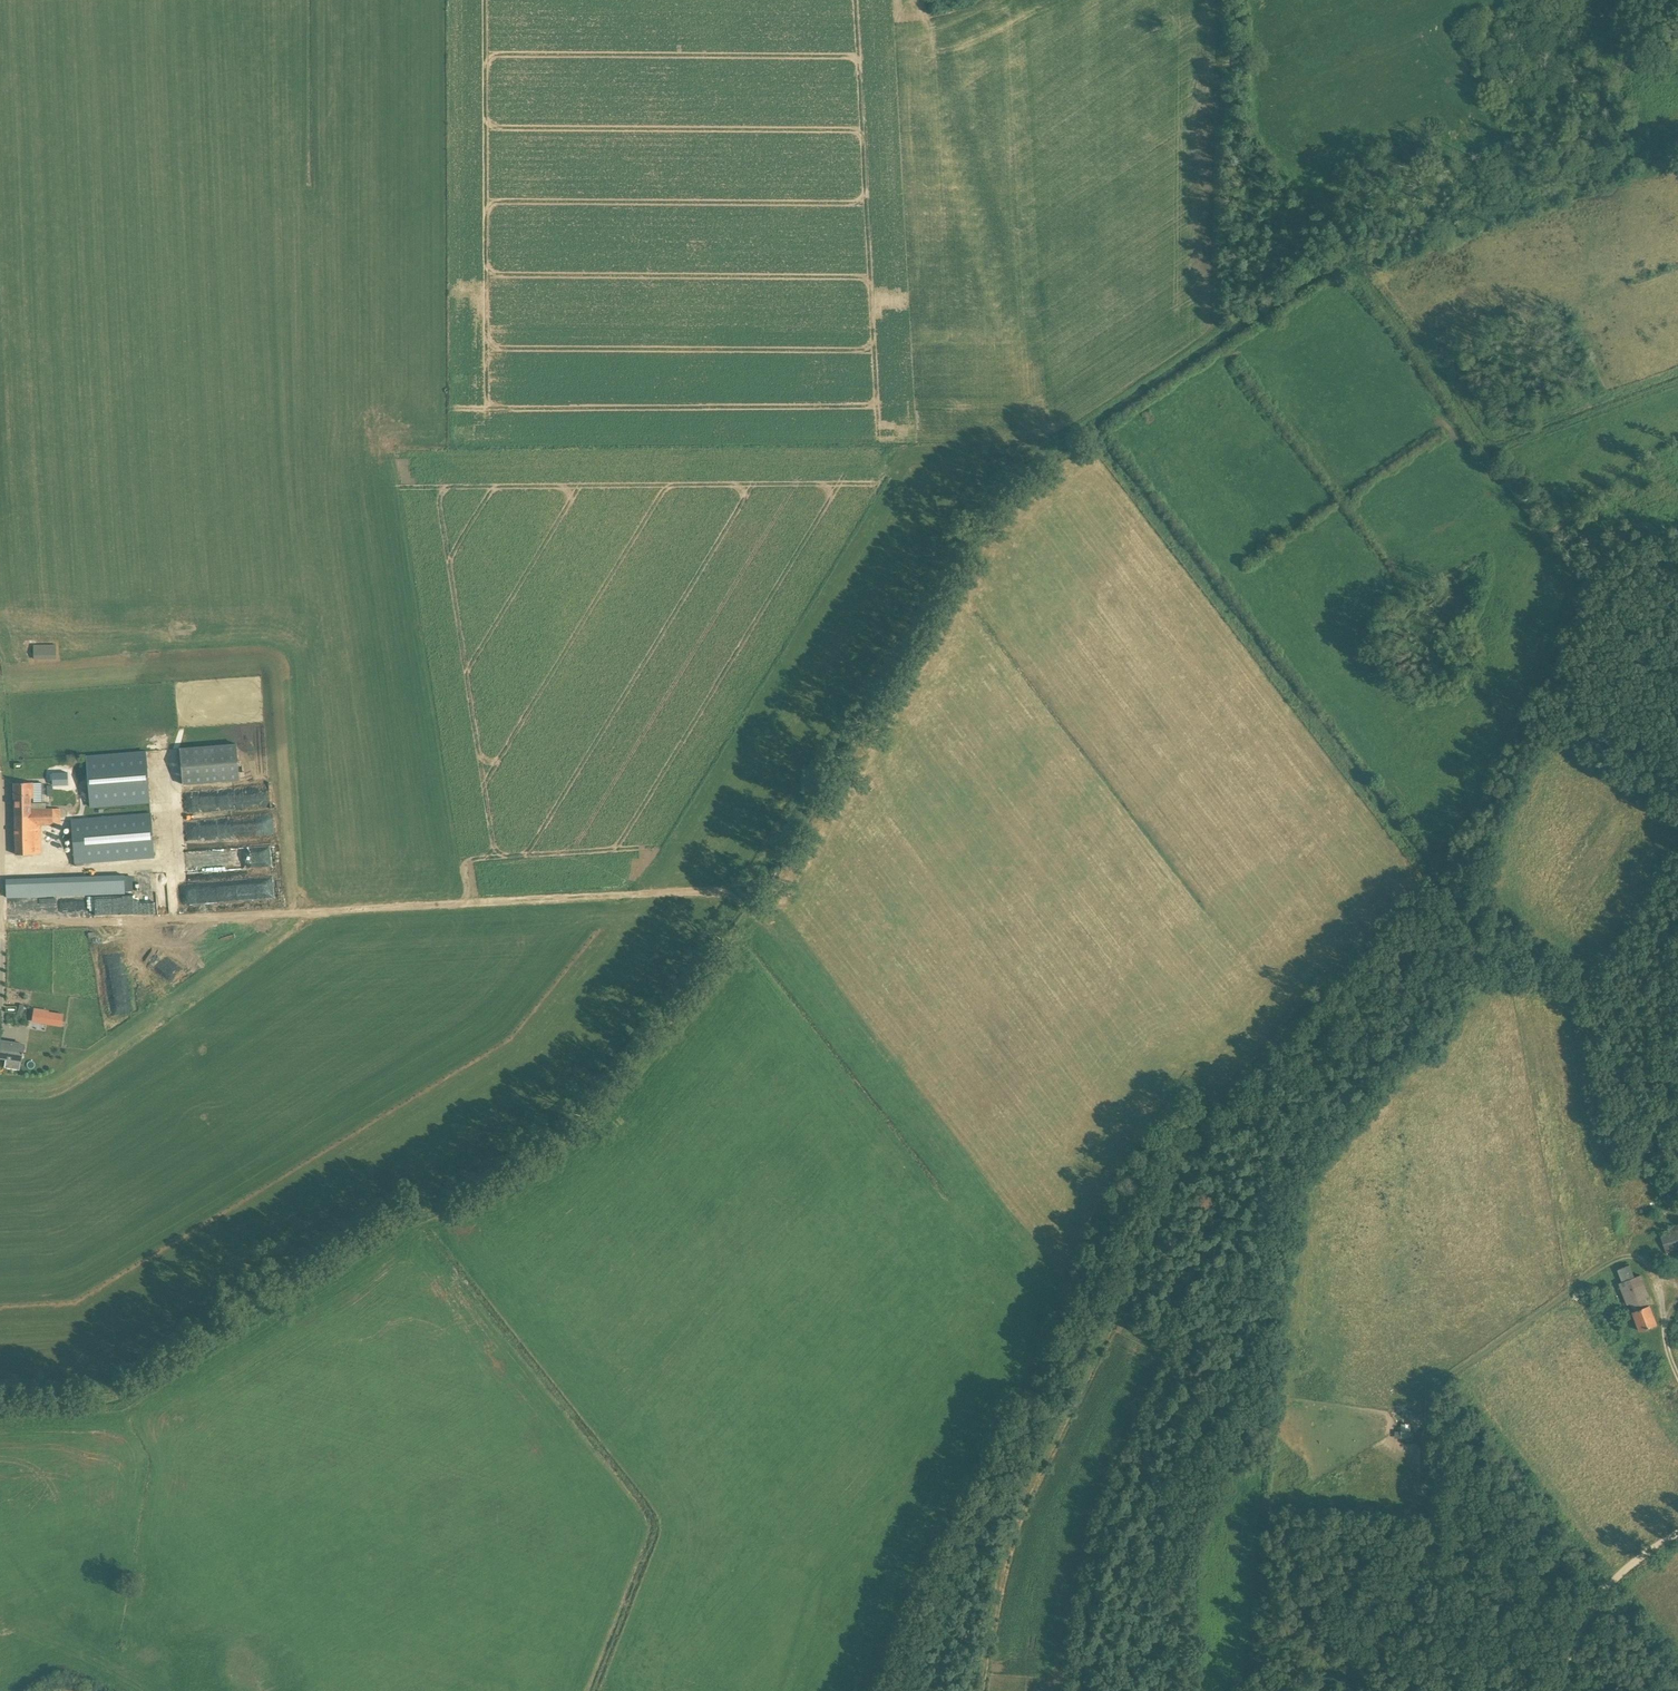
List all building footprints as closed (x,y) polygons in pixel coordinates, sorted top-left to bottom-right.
[(57,658),(57,643),(34,643),(34,658),(57,658)] [(184,784),(239,779),(236,743),(181,747),(184,784)] [(150,802),(146,750),(87,755),(91,806),(150,802)] [(49,771),(49,782),(65,781),(65,770),(49,771)] [(34,798),(33,782),(14,782),(14,806),(15,806),(15,818),(60,817),(60,808),(31,809),(31,798),(34,798)] [(75,863),(76,863),(76,865),(83,864),(83,862),(155,857),(151,812),(71,818),(75,863)] [(60,817),(15,818),(16,854),(41,853),(40,824),(60,824),(60,817)] [(18,896),(125,893),(125,891),(133,890),(133,875),(17,878),(6,879),(7,897),(18,896)] [(61,1014),(47,1012),(46,1022),(48,1022),(60,1024),(61,1014)] [(6,1058),(5,1067),(20,1069),(21,1060),(22,1060),(25,1044),(0,1040),(0,1057),(6,1058)] [(1677,1248),(1677,1230),(1661,1235),(1667,1252),(1677,1248)] [(1618,1269),(1622,1282),(1619,1283),(1627,1304),(1631,1303),(1634,1311),(1633,1311),(1640,1331),(1657,1324),(1650,1305),(1648,1305),(1646,1298),(1649,1296),(1641,1274),(1635,1277),(1630,1264),(1618,1269)] [(1401,1423),(1401,1430),(1396,1430),(1395,1437),(1410,1437),(1411,1423),(1401,1423)]
